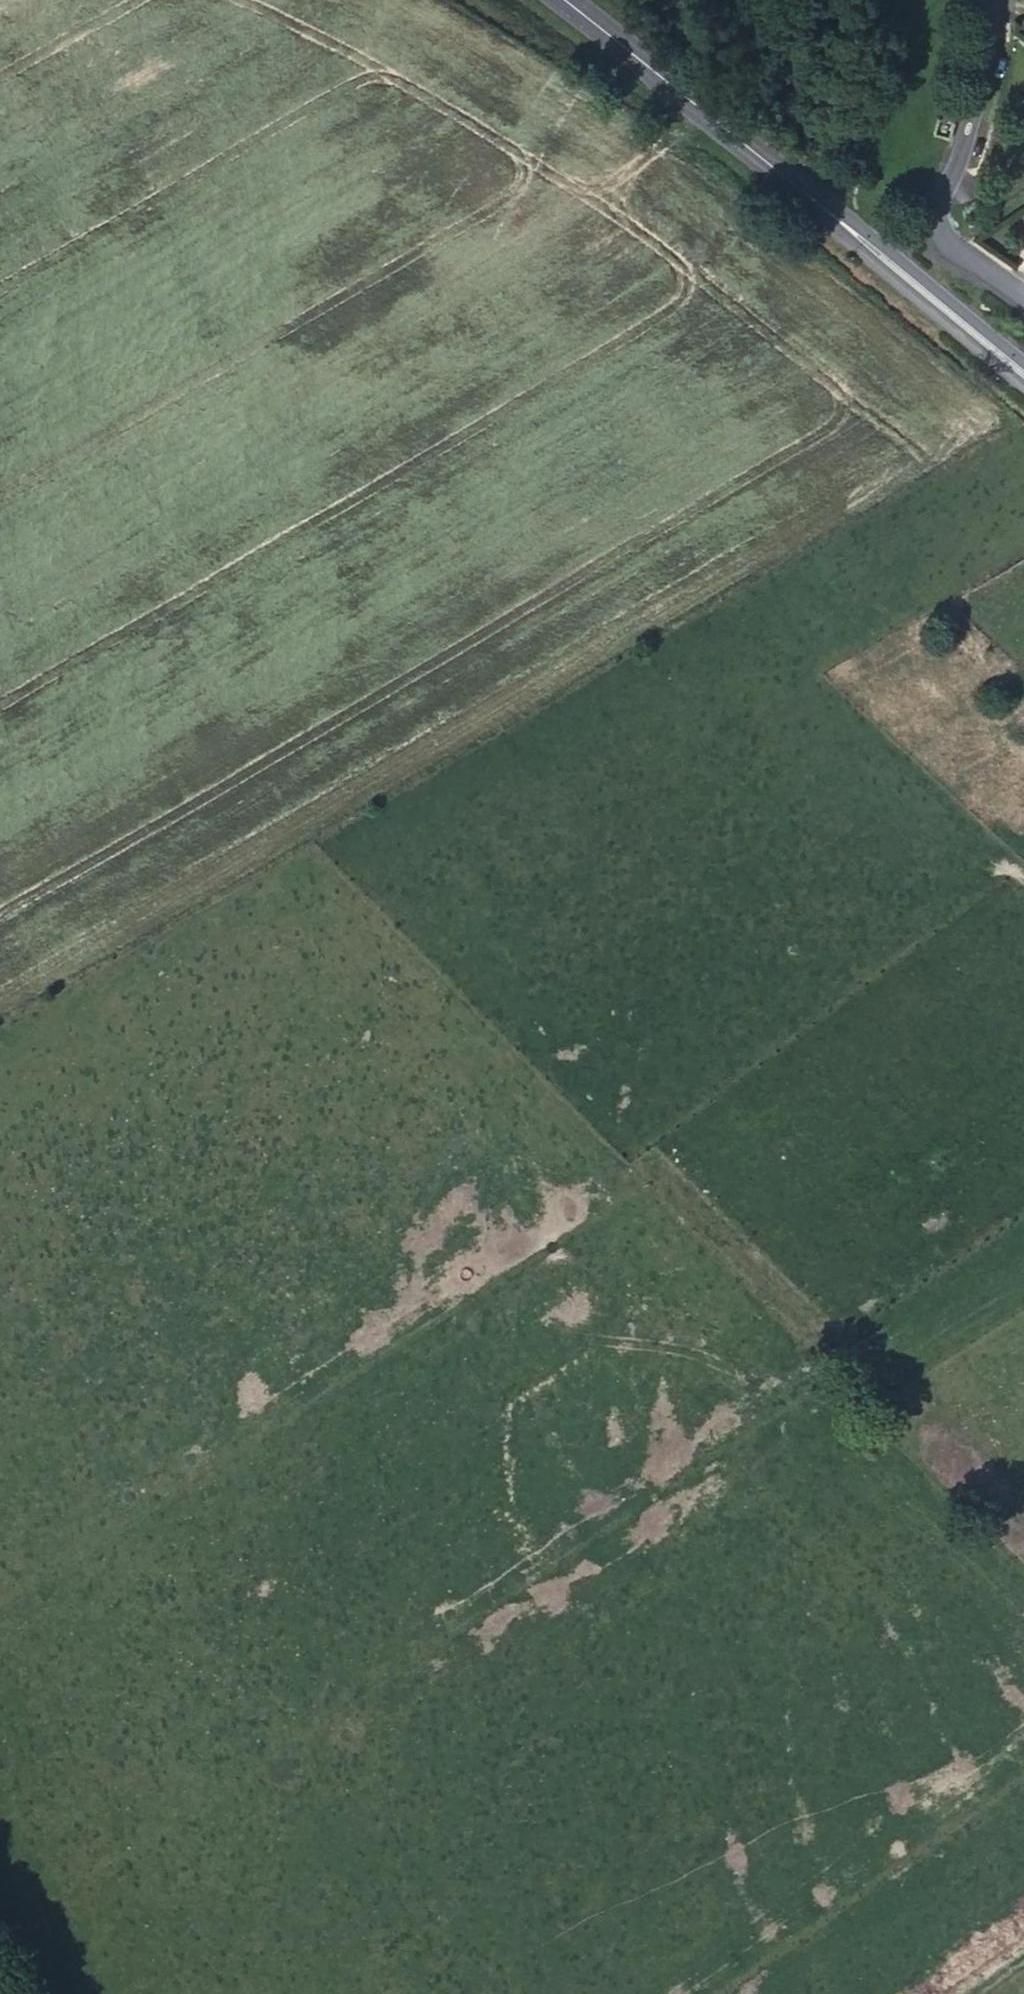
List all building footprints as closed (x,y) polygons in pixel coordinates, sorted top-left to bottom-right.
[(943,117),(954,120),(958,106),(947,103),(943,117)]
